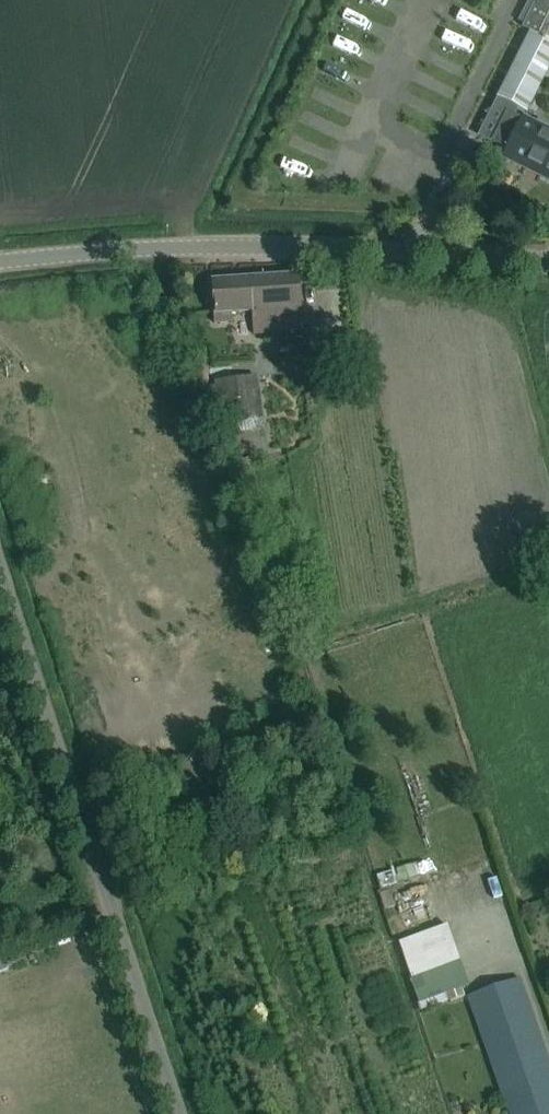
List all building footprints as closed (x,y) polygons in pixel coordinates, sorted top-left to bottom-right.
[(537,36),(530,32),(496,98),(526,113),(544,79),(548,81),(548,13),(537,36)] [(490,139),(507,148),(503,157),(548,180),(548,131),(506,109),(490,139)] [(300,276),(211,281),(212,303),(213,323),(232,322),(231,313),(251,312),(252,334),(303,331),(301,298),(300,276)] [(157,313),(169,313),(169,300),(156,300),(157,313)] [(213,383),(219,422),(263,416),(257,377),(213,383)] [(400,689),(412,686),(409,671),(396,673),(400,689)] [(416,1005),(468,987),(446,925),(398,942),(412,980),(408,981),(416,1005)] [(520,979),(468,997),(509,1113),(548,1113),(548,1064),(520,979)]
